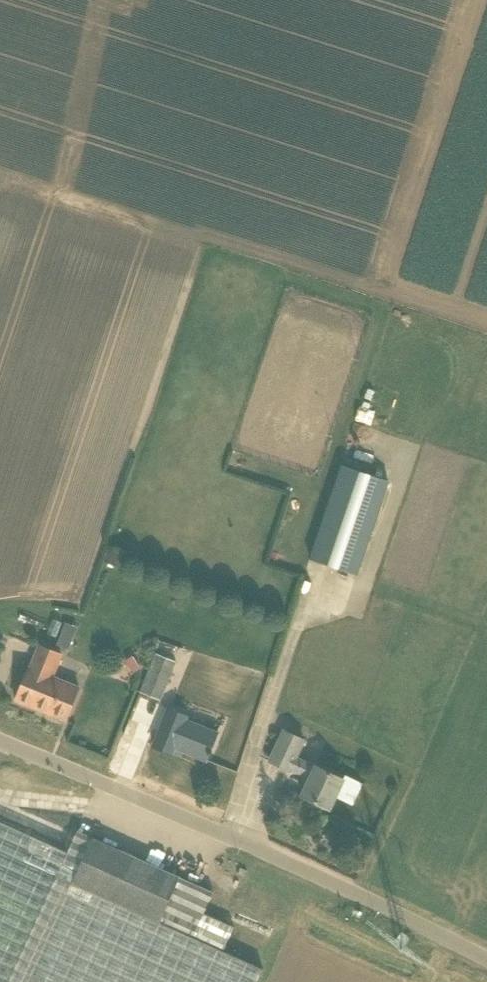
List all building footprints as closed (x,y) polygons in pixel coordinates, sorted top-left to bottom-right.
[(357,575),(389,481),(341,465),(309,559),(356,574),(357,575)] [(69,649),(73,638),(62,634),(57,644),(69,649)] [(29,667),(15,700),(65,721),(79,687),(53,676),(62,654),(39,645),(30,667),(29,667)] [(142,691),(161,698),(174,661),(156,654),(142,691)] [(206,760),(217,733),(191,723),(185,720),(187,716),(168,709),(154,746),(172,753),(175,747),(206,760)] [(284,730),(270,761),(290,770),(291,768),(311,777),(302,796),(329,808),(343,778),(316,766),(316,767),(296,757),(304,740),(284,730)] [(355,803),(362,782),(349,777),(342,798),(355,803)] [(262,968),(223,950),(234,927),(204,913),(213,892),(77,830),(68,852),(0,821),(0,981),(256,981),(262,968)]
